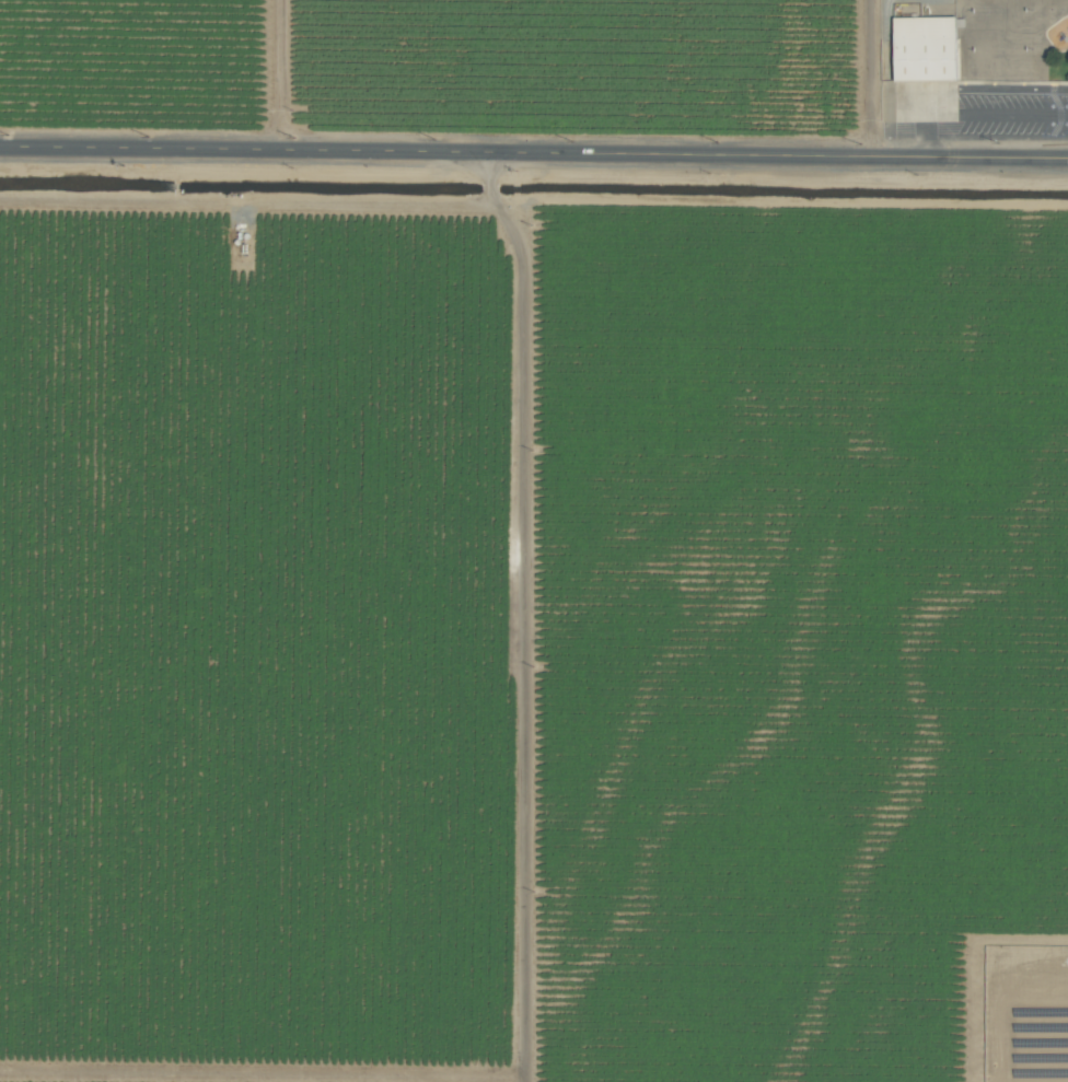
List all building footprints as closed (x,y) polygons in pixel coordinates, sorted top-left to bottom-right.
[(956,15),(893,16),(894,79),(957,78),(956,15)]
